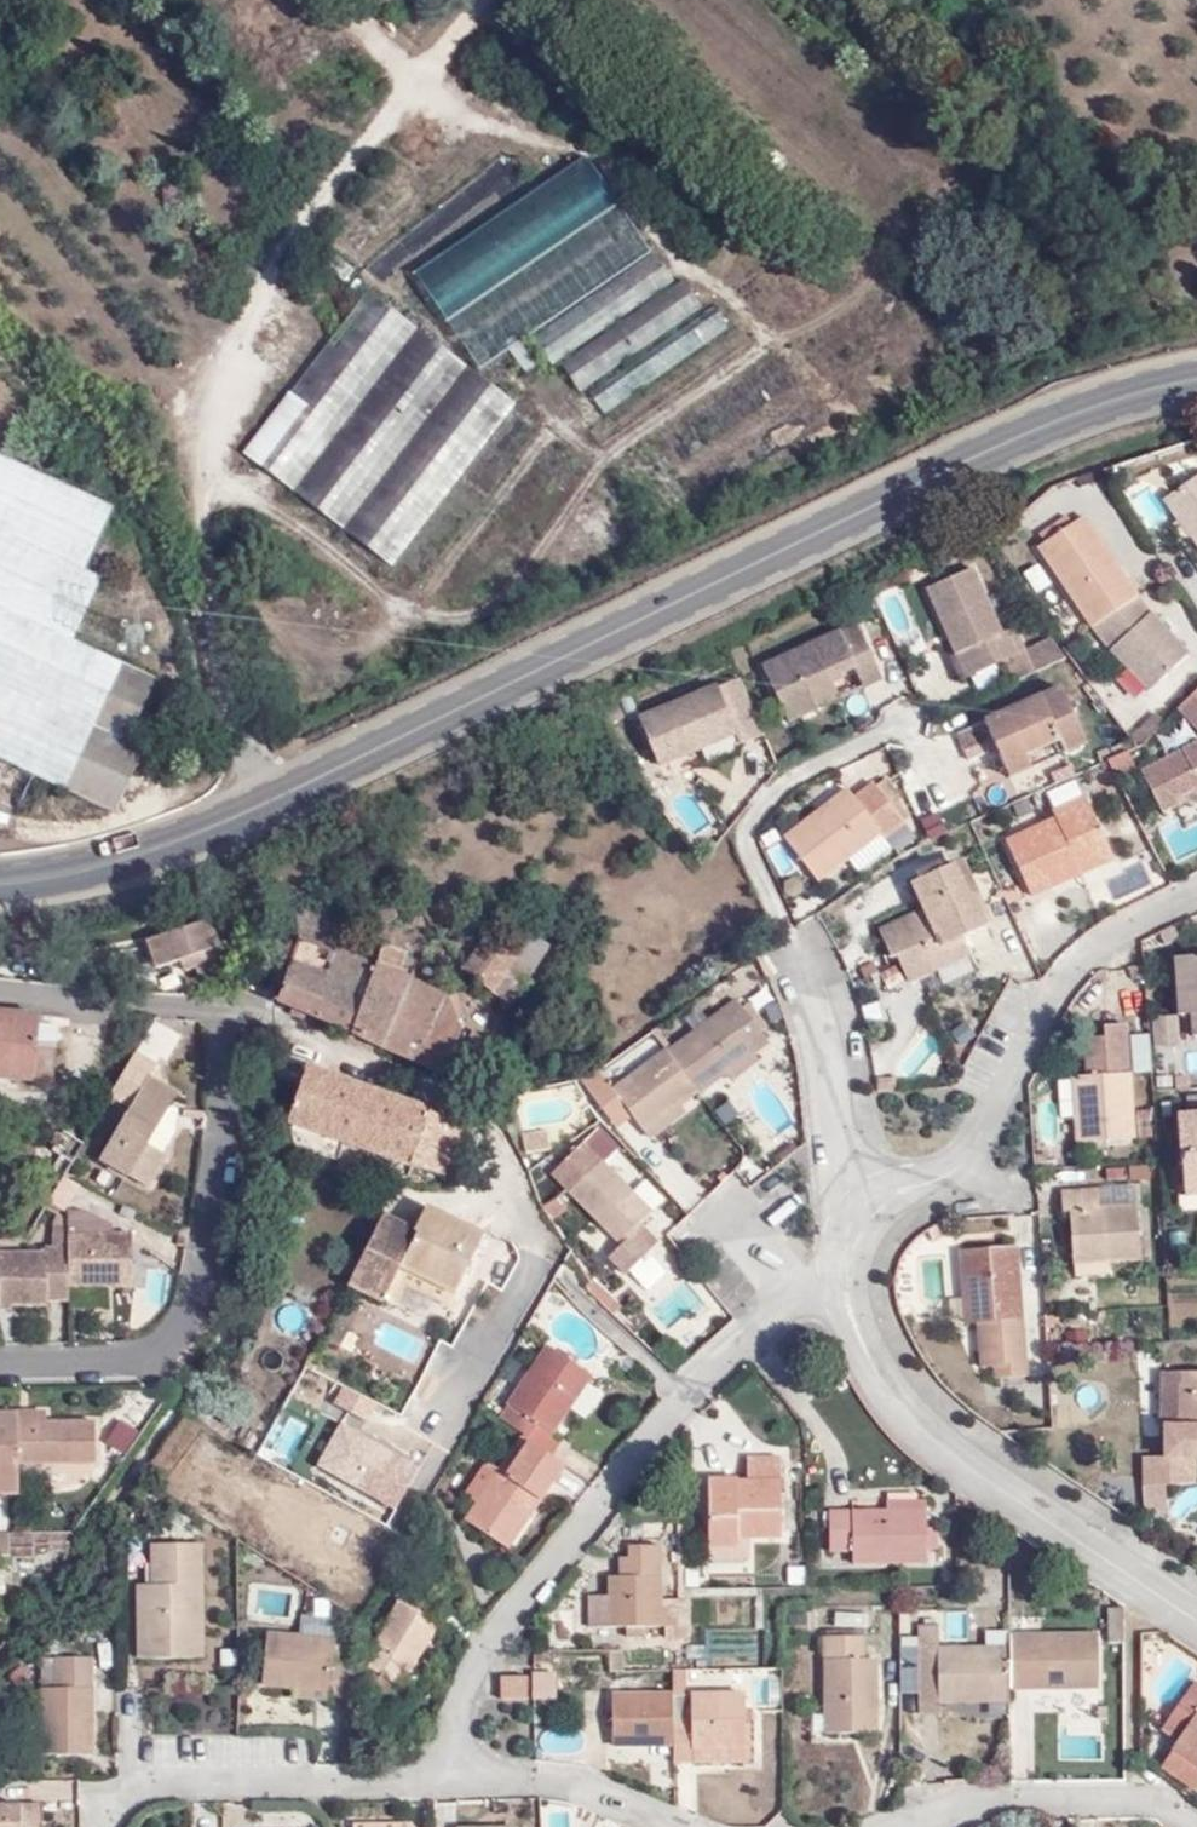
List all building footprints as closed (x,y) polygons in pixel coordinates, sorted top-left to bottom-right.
[(384,14),(399,0),(370,0),(384,14)] [(590,159),(420,275),(486,371),(534,338),(654,255),(655,255),(590,159)] [(552,365),(674,282),(654,255),(534,338),(552,365)] [(580,391),(702,308),(684,283),(562,365),(580,391)] [(246,457),(394,567),(515,406),(444,351),(368,295),(246,457)] [(667,373),(729,330),(713,308),(591,394),(606,414),(667,373)] [(111,508),(0,457),(0,759),(116,811),(144,749),(128,742),(156,679),(74,640),(101,578),(84,570),(111,508)] [(1188,488),(1169,502),(1195,539),(1196,538),(1196,539),(1196,482),(1188,488)] [(1097,625),(1143,594),(1090,515),(1044,546),(1097,625)] [(130,544),(105,533),(88,569),(115,580),(130,544)] [(984,570),(939,590),(968,656),(1004,640),(1014,663),(1024,685),(1077,661),(1063,641),(1036,653),(1026,629),(1013,635),(984,570)] [(1154,688),(1194,651),(1143,594),(1097,625),(1154,688)] [(887,681),(862,626),(768,669),(793,724),(822,710),(820,704),(841,694),(837,684),(847,680),(845,676),(860,669),(869,689),(887,681)] [(963,659),(973,681),(1014,663),(1004,640),(968,656),(963,659)] [(637,706),(659,768),(763,731),(741,669),(637,706)] [(1088,746),(1063,691),(987,725),(994,742),(1008,773),(1029,764),(1026,757),(1060,742),(1066,756),(1088,746)] [(822,710),(844,700),(841,694),(820,704),(822,710)] [(1195,696),(1176,715),(1196,731),(1196,698),(1195,696)] [(970,753),(994,742),(987,725),(963,735),(970,753)] [(1143,774),(1164,811),(1185,800),(1182,793),(1194,789),(1196,787),(1196,744),(1143,774)] [(1109,751),(1116,770),(1134,764),(1127,745),(1109,751)] [(1011,780),(1032,771),(1029,764),(1008,773),(1011,780)] [(904,795),(892,780),(882,788),(894,802),(904,795)] [(888,837),(893,843),(913,827),(894,802),(882,788),(879,784),(860,799),(853,790),(835,804),(837,807),(828,814),(826,811),(790,839),(827,886),(888,837)] [(1008,843),(1032,895),(1080,872),(1077,864),(1111,849),(1086,798),(1054,813),(1057,820),(1008,843)] [(835,804),(826,811),(828,814),(837,807),(835,804)] [(1080,872),(1114,857),(1111,849),(1077,864),(1080,872)] [(955,864),(912,883),(925,911),(942,947),(963,938),(990,924),(975,891),(969,894),(955,864)] [(464,970),(508,908),(500,902),(457,960),(464,970)] [(296,913),(300,941),(287,978),(323,993),(361,1010),(376,968),(384,945),(391,926),(380,922),(365,965),(323,950),(333,923),(297,908),(296,913)] [(533,934),(536,929),(508,908),(464,970),(463,971),(510,1007),(526,985),(524,983),(509,971),(533,934)] [(963,938),(942,947),(925,911),(880,933),(892,960),(897,957),(908,981),(971,954),(963,938)] [(227,971),(221,953),(231,950),(223,922),(153,944),(162,971),(187,963),(191,975),(203,971),(205,978),(227,971)] [(524,983),(550,945),(533,934),(509,971),(524,983)] [(405,954),(384,945),(376,968),(397,978),(405,954)] [(1192,1015),(1194,1037),(1196,1037),(1196,955),(1177,957),(1181,1016),(1192,1015)] [(361,1010),(352,1035),(385,1049),(411,984),(397,978),(376,968),(361,1010)] [(323,993),(287,978),(278,1002),(314,1018),(323,993)] [(418,1063),(446,999),(411,984),(385,1049),(418,1063)] [(314,1018),(344,1032),(352,1035),(361,1010),(323,993),(314,1018)] [(466,1018),(456,996),(447,1000),(458,1022),(466,1018)] [(418,1063),(445,1074),(462,1031),(458,1022),(447,1000),(446,999),(418,1063)] [(667,1050),(696,1089),(699,1093),(725,1072),(752,1051),(744,1039),(759,1028),(737,999),(667,1050)] [(40,1025),(40,1016),(0,1012),(0,1078),(35,1081),(35,1076),(40,1025)] [(933,1041),(906,1058),(918,1077),(962,1049),(938,1013),(921,1023),(933,1041)] [(1151,1046),(1178,1045),(1176,1016),(1150,1018),(1151,1046)] [(1104,1037),(1087,1037),(1088,1061),(1106,1059),(1106,1075),(1088,1076),(1075,1077),(1078,1143),(1133,1140),(1126,1024),(1103,1025),(1104,1037)] [(53,1078),(56,1027),(40,1025),(35,1076),(53,1078)] [(662,1043),(672,1035),(665,1025),(655,1032),(662,1043)] [(272,1053),(281,1052),(280,1036),(271,1037),(272,1053)] [(642,1128),(680,1102),(696,1089),(667,1050),(614,1087),(607,1077),(592,1089),(610,1115),(625,1104),(634,1117),(642,1128)] [(141,1182),(147,1156),(163,1088),(153,1082),(163,1066),(138,1051),(112,1093),(136,1107),(104,1158),(141,1182)] [(732,1082),(759,1061),(752,1051),(725,1072),(732,1082)] [(1088,1061),(1088,1076),(1106,1075),(1106,1059),(1088,1061)] [(387,1098),(379,1094),(309,1070),(291,1123),(382,1156),(401,1103),(387,1098)] [(877,1091),(892,1091),(891,1078),(875,1079),(877,1091)] [(1157,1081),(1157,1089),(1167,1089),(1167,1081),(1157,1081)] [(164,1125),(180,1098),(163,1088),(147,1156),(141,1182),(149,1187),(169,1158),(163,1153),(151,1145),(164,1125)] [(389,1092),(380,1089),(379,1094),(387,1098),(389,1092)] [(651,1139),(687,1112),(680,1102),(642,1128),(651,1139)] [(434,1175),(445,1179),(465,1126),(401,1103),(382,1156),(434,1175)] [(610,1115),(618,1127),(634,1117),(625,1104),(610,1115)] [(1196,1183),(1196,1112),(1179,1113),(1183,1184),(1196,1183)] [(163,1153),(177,1133),(164,1125),(151,1145),(163,1153)] [(582,1232),(607,1257),(625,1274),(649,1249),(632,1233),(639,1226),(651,1214),(602,1164),(614,1152),(593,1130),(592,1131),(548,1175),(549,1176),(567,1193),(594,1219),(582,1232)] [(527,1153),(549,1151),(546,1131),(524,1135),(527,1153)] [(788,1164),(801,1151),(796,1146),(783,1158),(788,1164)] [(1184,1195),(1196,1194),(1196,1183),(1183,1184),(1184,1195)] [(1138,1207),(1136,1189),(1098,1191),(1100,1208),(1138,1207)] [(1069,1211),(1072,1260),(1109,1260),(1138,1259),(1139,1240),(1138,1207),(1100,1208),(1098,1191),(1061,1193),(1061,1211),(1069,1211)] [(402,1269),(455,1295),(481,1237),(433,1213),(419,1237),(384,1216),(348,1283),(385,1302),(402,1269)] [(116,1285),(125,1247),(128,1234),(88,1234),(87,1226),(67,1225),(66,1249),(67,1285),(116,1285)] [(649,1249),(656,1242),(639,1226),(632,1233),(649,1249)] [(134,1285),(133,1234),(128,1234),(125,1247),(116,1285),(134,1285)] [(1147,1258),(1147,1240),(1139,1240),(1138,1259),(1147,1258)] [(982,1368),(993,1368),(994,1380),(1025,1377),(1017,1247),(967,1250),(969,1296),(964,1296),(966,1323),(979,1323),(982,1368)] [(44,1299),(68,1300),(67,1285),(66,1249),(43,1250),(42,1255),(0,1255),(0,1305),(11,1305),(43,1305),(44,1299)] [(1072,1272),(1109,1270),(1109,1260),(1072,1260),(1072,1272)] [(407,1288),(449,1308),(455,1295),(402,1269),(385,1302),(398,1308),(407,1288)] [(507,1423),(524,1434),(522,1438),(526,1440),(549,1455),(560,1439),(554,1434),(593,1375),(549,1346),(510,1405),(515,1410),(507,1423)] [(1155,1349),(1139,1349),(1140,1361),(1155,1360),(1155,1349)] [(515,1376),(525,1360),(517,1355),(508,1371),(515,1376)] [(1165,1373),(1165,1393),(1165,1425),(1168,1425),(1168,1446),(1196,1446),(1196,1373),(1165,1373)] [(14,1414),(0,1414),(0,1492),(14,1492),(13,1463),(92,1462),(91,1422),(14,1423),(14,1414)] [(111,1422),(109,1448),(134,1450),(135,1424),(111,1422)] [(526,1440),(522,1438),(520,1436),(497,1470),(505,1475),(526,1440)] [(475,1503),(464,1521),(499,1544),(521,1513),(528,1517),(561,1465),(549,1455),(526,1440),(505,1475),(497,1470),(475,1503)] [(738,1478),(709,1479),(709,1546),(737,1544),(737,1535),(781,1535),(781,1458),(748,1458),(747,1481),(738,1481),(738,1478)] [(486,1463),(465,1496),(475,1503),(497,1470),(486,1463)] [(925,1501),(887,1501),(887,1512),(926,1511),(925,1501)] [(324,1514),(305,1505),(300,1514),(319,1524),(324,1514)] [(937,1529),(926,1529),(926,1511),(887,1512),(829,1513),(830,1551),(854,1551),(854,1562),(927,1562),(926,1550),(937,1551),(937,1529)] [(499,1544),(507,1549),(528,1517),(521,1513),(499,1544)] [(32,1559),(32,1534),(7,1534),(7,1558),(32,1559)] [(152,1583),(139,1583),(141,1658),(200,1658),(199,1543),(153,1544),(152,1583)] [(709,1558),(737,1557),(737,1544),(709,1546),(709,1558)] [(659,1599),(659,1545),(631,1545),(631,1556),(621,1556),(621,1575),(610,1576),(610,1596),(591,1596),(591,1627),(625,1627),(645,1626),(685,1625),(685,1599),(659,1599)] [(399,1603),(362,1663),(355,1659),(354,1667),(353,1680),(367,1687),(376,1672),(395,1683),(399,1686),(437,1624),(432,1621),(445,1599),(417,1582),(403,1605),(399,1603)] [(302,1613),(300,1628),(332,1633),(335,1618),(302,1613)] [(790,1615),(790,1625),(807,1626),(807,1615),(790,1615)] [(981,1703),(981,1699),(1009,1698),(1010,1690),(1009,1650),(937,1649),(937,1625),(918,1626),(921,1714),(938,1714),(938,1703),(981,1703)] [(627,1637),(644,1637),(645,1626),(625,1627),(627,1637)] [(328,1691),(327,1700),(350,1702),(353,1680),(354,1667),(337,1664),(338,1645),(332,1644),(333,1640),(265,1634),(262,1685),(294,1688),(328,1691)] [(1097,1687),(1097,1634),(1009,1635),(1009,1650),(1010,1690),(1063,1689),(1064,1681),(1079,1681),(1079,1689),(1097,1687)] [(876,1660),(864,1660),(864,1636),(824,1637),(826,1734),(877,1733),(876,1660)] [(91,1657),(42,1658),(41,1755),(89,1754),(91,1657)] [(367,1687),(386,1697),(395,1683),(376,1672),(367,1687)] [(535,1700),(557,1699),(556,1672),(533,1672),(535,1700)] [(1156,1674),(1154,1698),(1177,1701),(1179,1677),(1156,1674)] [(528,1676),(504,1676),(504,1699),(528,1698),(528,1676)] [(1194,1684),(1168,1721),(1185,1733),(1180,1740),(1196,1752),(1196,1686),(1194,1684)] [(294,1688),(294,1697),(327,1700),(328,1691),(294,1688)] [(612,1695),(613,1745),(675,1745),(672,1694),(612,1695)] [(686,1726),(685,1694),(672,1694),(675,1745),(675,1762),(694,1761),(694,1747),(744,1746),(743,1694),(691,1694),(692,1725),(686,1726)] [(1180,1740),(1165,1761),(1196,1783),(1196,1752),(1180,1740)] [(694,1761),(745,1760),(744,1746),(694,1747),(694,1761)] [(41,1805),(0,1805),(0,1826),(41,1826),(41,1805)]
